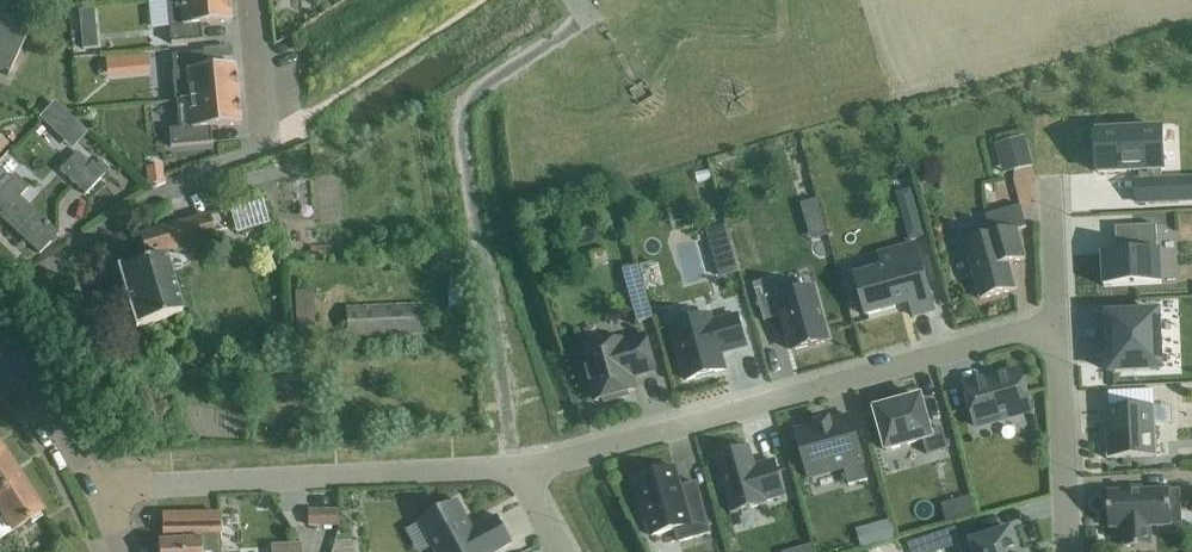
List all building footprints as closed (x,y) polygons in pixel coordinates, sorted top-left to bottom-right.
[(33,11),(9,0),(0,0),(0,73),(8,77),(30,30),(25,28),(33,11)] [(167,1),(168,17),(171,44),(203,41),(201,26),(231,23),(228,0),(167,0),(167,1)] [(96,29),(80,31),(82,50),(97,49),(96,29)] [(172,57),(176,103),(237,97),(235,69),(205,71),(203,54),(172,57)] [(149,55),(129,57),(130,73),(151,71),(149,55)] [(169,131),(170,148),(211,144),(210,128),(240,126),(237,97),(176,103),(178,130),(169,131)] [(55,104),(39,120),(53,133),(69,117),(55,104)] [(1162,130),(1097,133),(1099,174),(1139,172),(1139,182),(1137,183),(1138,203),(1186,201),(1185,180),(1162,182),(1161,171),(1164,171),(1162,130)] [(1025,138),(997,145),(1000,159),(1010,156),(1014,170),(1032,166),(1025,138)] [(85,196),(105,176),(92,164),(85,171),(72,159),(60,172),(85,196)] [(162,168),(147,169),(149,186),(164,184),(162,168)] [(35,215),(18,199),(27,189),(15,177),(9,182),(0,174),(0,205),(6,211),(0,216),(0,218),(39,255),(57,235),(35,215)] [(911,190),(895,195),(899,209),(915,204),(911,190)] [(241,231),(277,219),(267,192),(232,204),(241,231)] [(818,200),(802,205),(805,217),(821,213),(818,200)] [(992,236),(965,243),(982,299),(1016,290),(1008,264),(1025,258),(1023,252),(1017,231),(1027,228),(1021,206),(986,215),(992,236)] [(161,255),(216,239),(209,216),(138,236),(145,260),(148,259),(149,263),(119,272),(135,329),(180,316),(164,259),(163,259),(161,255)] [(920,224),(905,229),(908,242),(924,238),(920,224)] [(1121,253),(1102,254),(1104,288),(1161,285),(1160,252),(1158,252),(1156,226),(1115,228),(1116,247),(1120,247),(1121,253)] [(727,227),(708,232),(713,250),(733,245),(727,227)] [(883,269),(855,277),(855,278),(861,288),(865,295),(866,309),(866,315),(866,316),(881,312),(896,308),(895,303),(909,299),(910,304),(913,311),(914,318),(935,312),(916,245),(879,255),(883,269)] [(641,276),(626,281),(633,308),(637,322),(653,317),(649,304),(641,276)] [(772,280),(754,286),(764,322),(783,316),(793,352),(829,342),(815,290),(778,300),(772,280)] [(349,339),(422,336),(421,306),(348,309),(349,339)] [(1159,314),(1100,317),(1102,356),(1109,356),(1110,373),(1161,371),(1159,314)] [(710,316),(671,326),(687,382),(725,371),(720,352),(729,349),(730,352),(746,347),(738,317),(712,324),(710,316)] [(656,371),(646,336),(629,341),(630,344),(623,346),(621,340),(581,352),(596,402),(604,400),(605,404),(629,397),(628,393),(635,391),(632,378),(656,371)] [(984,381),(964,386),(976,427),(1032,411),(1021,371),(998,378),(997,376),(995,377),(996,380),(987,383),(986,380),(984,380),(984,381)] [(1110,409),(1104,410),(1107,459),(1157,457),(1156,426),(1155,407),(1154,390),(1140,391),(1141,408),(1110,409)] [(878,411),(876,412),(887,453),(924,443),(927,455),(947,449),(942,430),(931,433),(921,398),(895,406),(893,398),(876,403),(878,411)] [(815,425),(795,431),(807,477),(844,467),(849,485),(867,480),(862,462),(863,461),(851,416),(829,422),(829,420),(815,423),(815,425)] [(718,477),(722,491),(727,490),(734,515),(765,506),(764,502),(786,496),(776,462),(754,469),(748,448),(717,457),(723,476),(718,477)] [(19,478),(0,449),(0,490),(19,478)] [(636,480),(652,537),(675,531),(679,543),(711,534),(698,491),(685,495),(685,492),(681,490),(675,469),(636,480)] [(0,490),(0,540),(29,521),(31,524),(42,517),(40,514),(42,513),(41,512),(19,478),(0,490)] [(1181,510),(1180,491),(1169,492),(1169,490),(1108,493),(1110,530),(1123,529),(1124,548),(1152,547),(1151,528),(1171,527),(1170,511),(1181,510)] [(971,498),(956,502),(961,519),(975,515),(971,498)] [(498,517),(473,531),(457,502),(420,522),(434,549),(435,549),(437,551),(498,551),(513,544),(498,517)] [(310,526),(338,526),(338,511),(310,511),(310,526)] [(158,543),(158,551),(221,551),(220,535),(220,514),(161,514),(162,536),(162,542),(158,543)] [(896,539),(891,521),(870,526),(875,544),(896,539)] [(931,536),(937,551),(941,551),(961,546),(955,528),(931,536)] [(971,543),(971,545),(972,545),(974,551),(1019,551),(1013,532),(1012,530),(1010,530),(1011,531),(973,543),(971,543)]
